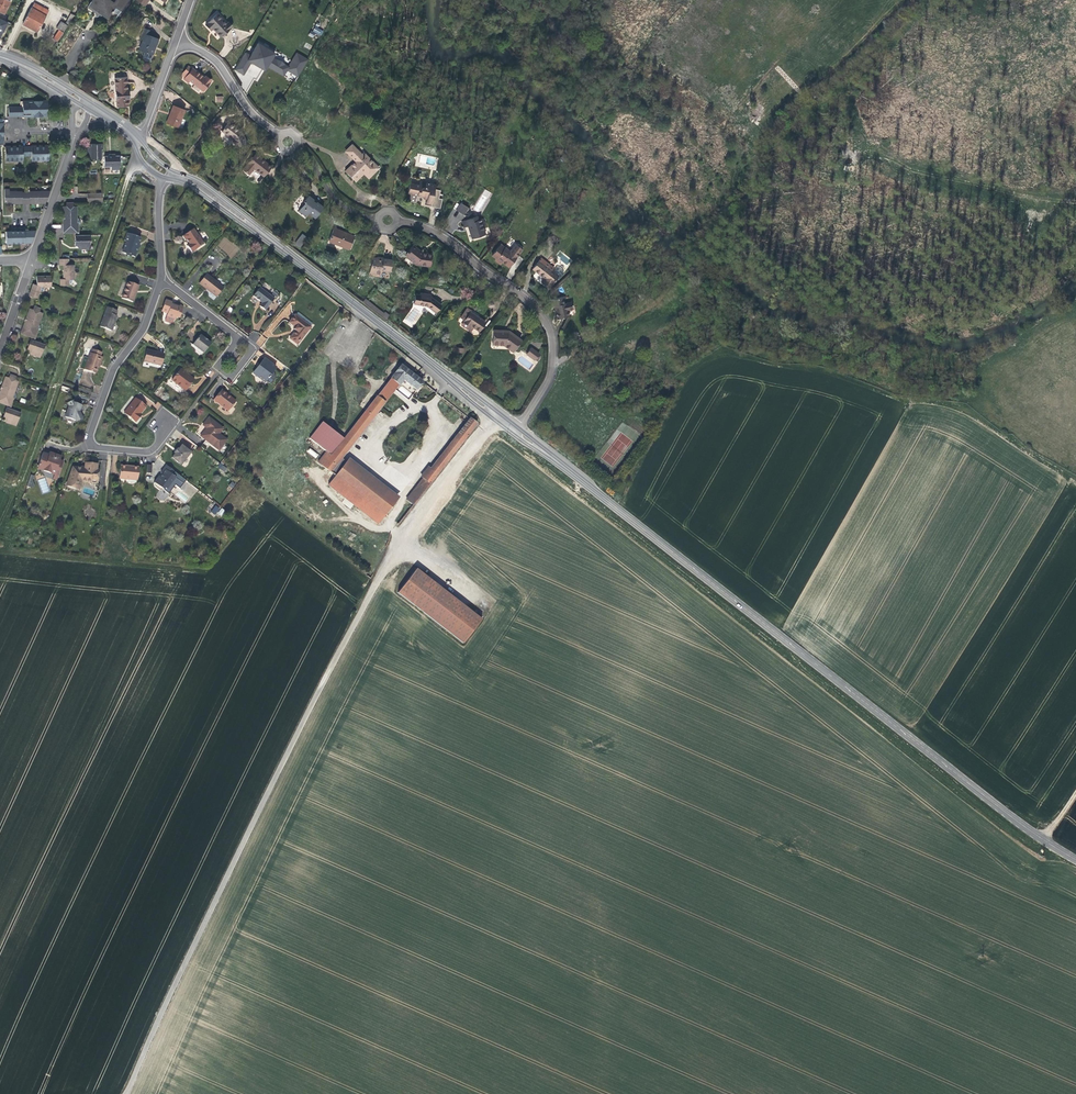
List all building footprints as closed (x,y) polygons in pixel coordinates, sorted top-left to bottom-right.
[(4,14),(10,2),(8,1),(7,0),(0,0),(0,12),(4,14)] [(128,0),(92,0),(91,2),(87,7),(94,13),(98,15),(101,15),(101,16),(112,23),(128,0)] [(34,3),(31,8),(46,15),(48,10),(34,3)] [(38,31),(46,15),(31,8),(22,23),(30,27),(34,29),(38,31)] [(65,24),(67,25),(74,15),(71,13),(65,24)] [(217,14),(205,25),(210,30),(213,28),(214,30),(220,37),(232,27),(228,22),(226,24),(217,14)] [(58,30),(63,33),(67,25),(65,24),(61,21),(56,28),(58,30)] [(315,26),(312,31),(321,36),(324,31),(315,26)] [(152,55),(155,48),(158,39),(148,35),(150,30),(144,28),(140,39),(143,40),(139,50),(144,52),(152,55)] [(63,33),(58,30),(53,38),(57,41),(63,33)] [(256,65),(260,67),(262,64),(266,67),(267,66),(272,57),(274,53),(257,43),(250,56),(248,60),(251,62),(256,65)] [(150,60),(152,55),(144,52),(143,57),(144,60),(148,61),(150,60)] [(243,74),(251,62),(248,60),(250,56),(245,52),(235,69),(243,74)] [(288,67),(286,69),(298,76),(308,59),(296,53),(288,67)] [(283,75),(286,69),(288,67),(284,64),(281,61),(276,60),(272,57),(267,66),(283,75)] [(185,77),(192,69),(188,66),(181,74),(185,77)] [(203,77),(192,68),(192,69),(185,77),(184,79),(187,82),(189,80),(194,84),(202,90),(203,91),(211,80),(206,76),(204,78),(203,77)] [(293,81),(296,77),(287,71),(284,76),(293,81)] [(126,72),(117,72),(114,75),(114,78),(117,107),(128,106),(127,99),(129,99),(128,93),(128,90),(127,82),(126,72)] [(127,82),(128,90),(131,91),(134,90),(136,88),(134,83),(127,82)] [(199,94),(202,90),(194,84),(191,88),(199,94)] [(48,116),(48,101),(22,101),(22,107),(8,107),(8,116),(23,116),(23,117),(36,116),(36,117),(40,117),(40,116),(48,116)] [(177,128),(185,110),(173,105),(171,111),(172,112),(168,124),(177,128)] [(236,147),(246,143),(242,133),(240,134),(238,132),(239,130),(229,122),(222,131),(233,139),(236,147)] [(88,159),(101,159),(101,143),(91,144),(91,146),(91,151),(87,151),(88,159)] [(345,151),(348,154),(354,148),(352,145),(345,151)] [(49,159),(49,146),(31,146),(31,147),(23,147),(23,146),(5,146),(5,159),(23,159),(23,156),(31,156),(31,159),(49,159)] [(370,176),(378,168),(363,153),(361,155),(354,148),(348,154),(355,161),(356,162),(355,164),(354,163),(345,171),(353,179),(362,171),(361,169),(362,168),(370,176)] [(256,153),(243,169),(249,174),(254,168),(263,176),(271,167),(264,161),(263,161),(261,159),(259,157),(260,157),(256,153)] [(567,158),(563,154),(559,159),(564,162),(567,158)] [(119,169),(119,156),(115,156),(106,156),(104,156),(104,166),(111,166),(111,169),(119,169)] [(362,171),(353,179),(355,181),(363,173),(368,178),(370,176),(362,168),(361,169),(362,171)] [(419,185),(410,183),(407,193),(410,194),(409,201),(415,202),(417,195),(423,197),(423,195),(427,196),(426,199),(425,203),(430,204),(430,206),(439,208),(442,194),(439,193),(439,190),(434,189),(435,185),(420,181),(419,185)] [(45,203),(50,191),(29,191),(29,193),(26,193),(22,193),(22,191),(9,192),(9,189),(4,189),(4,200),(6,200),(6,203),(45,203)] [(102,193),(87,193),(87,202),(102,202),(102,193)] [(315,218),(323,207),(320,205),(319,206),(315,203),(307,196),(303,201),(304,203),(298,210),(306,216),(308,213),(315,218)] [(74,232),(79,232),(78,223),(77,223),(77,218),(76,206),(73,206),(73,203),(66,203),(66,206),(63,206),(63,228),(63,233),(74,232)] [(464,214),(468,207),(460,203),(456,210),(464,214)] [(468,226),(470,234),(472,233),(474,238),(485,234),(482,225),(484,224),(482,218),(479,220),(477,216),(468,219),(470,225),(468,226)] [(470,225),(468,219),(462,221),(464,228),(468,226),(470,225)] [(204,244),(193,229),(182,236),(185,240),(186,240),(188,242),(189,244),(187,246),(191,252),(204,244)] [(338,245),(349,249),(354,236),(344,232),(343,233),(342,232),(333,229),(329,241),(339,245),(338,245)] [(556,242),(561,236),(554,230),(548,236),(556,242)] [(15,232),(6,232),(6,243),(24,243),(24,231),(15,232)] [(35,231),(24,231),(24,243),(31,243),(35,231)] [(140,238),(127,233),(124,241),(126,241),(123,251),(124,253),(135,257),(138,249),(136,248),(138,243),(140,238)] [(300,247),(307,238),(302,234),(295,244),(300,247)] [(90,235),(79,235),(75,235),(75,246),(77,245),(82,245),(82,249),(90,248),(90,235)] [(431,255),(431,253),(421,252),(420,251),(412,244),(411,246),(420,254),(431,255)] [(512,262),(521,250),(515,245),(509,252),(500,244),(491,256),(495,259),(494,260),(500,264),(502,262),(508,267),(512,262)] [(431,255),(420,254),(411,246),(405,255),(416,264),(430,266),(431,255)] [(371,257),(369,272),(380,274),(381,270),(390,272),(392,260),(384,259),(382,259),(383,257),(377,256),(376,258),(371,257)] [(559,268),(556,267),(555,269),(553,272),(544,264),(546,262),(541,258),(532,269),(540,275),(544,278),(541,282),(548,288),(555,279),(558,279),(563,273),(562,270),(559,268)] [(555,269),(546,262),(544,264),(553,272),(555,269)] [(68,265),(63,265),(63,271),(64,279),(60,279),(60,285),(69,285),(69,284),(73,280),(73,279),(74,279),(74,264),(68,265)] [(216,297),(224,287),(206,274),(199,283),(207,290),(216,297)] [(36,276),(37,285),(41,286),(44,286),(51,286),(51,276),(44,276),(36,276)] [(128,281),(122,298),(132,302),(136,293),(135,293),(135,291),(135,290),(136,291),(138,285),(128,281)] [(39,291),(41,286),(37,285),(33,284),(29,296),(37,298),(39,291)] [(274,298),(260,287),(253,296),(260,301),(261,301),(262,302),(259,306),(265,310),(274,298)] [(426,294),(420,293),(419,295),(415,294),(413,303),(427,306),(436,312),(441,305),(430,297),(431,296),(426,296),(426,294)] [(556,313),(557,319),(569,316),(567,310),(573,309),(571,302),(563,303),(562,299),(565,298),(565,296),(550,300),(552,307),(555,306),(556,308),(555,309),(556,313)] [(365,299),(362,302),(386,321),(387,320),(389,318),(365,299)] [(161,311),(168,313),(171,305),(172,302),(165,300),(161,311)] [(172,306),(171,305),(168,313),(166,316),(174,319),(175,319),(176,316),(179,318),(181,313),(184,306),(175,303),(174,306),(172,306)] [(37,330),(38,325),(42,313),(39,312),(41,309),(34,307),(33,310),(30,309),(26,320),(22,330),(37,335),(38,330),(37,330)] [(107,307),(100,326),(111,331),(115,319),(117,316),(115,315),(117,311),(107,307)] [(460,317),(464,320),(470,311),(471,310),(467,307),(460,317)] [(416,320),(415,319),(419,311),(412,308),(404,323),(412,328),(416,320)] [(479,331),(485,322),(481,319),(470,311),(464,320),(463,321),(463,322),(469,326),(470,325),(473,327),(479,331)] [(297,344),(310,327),(295,315),(289,322),(295,327),(297,329),(296,331),(290,338),(297,344)] [(469,326),(463,322),(461,325),(471,331),(473,327),(470,325),(469,326)] [(21,334),(31,337),(35,339),(37,335),(22,330),(21,334)] [(506,344),(514,350),(521,340),(508,331),(505,331),(493,330),(492,342),(498,342),(498,344),(503,344),(506,344)] [(203,353),(211,343),(206,339),(200,335),(192,344),(203,353)] [(34,342),(30,340),(27,350),(29,350),(33,352),(32,355),(40,358),(45,345),(34,342)] [(526,354),(534,360),(534,359),(537,361),(540,358),(537,356),(539,354),(531,348),(526,354)] [(161,365),(164,354),(157,352),(147,349),(144,361),(161,365)] [(90,353),(84,369),(95,373),(98,366),(99,362),(100,363),(103,357),(100,356),(91,353),(90,353)] [(258,367),(253,373),(264,382),(265,382),(271,383),(275,377),(273,371),(276,367),(264,358),(260,364),(261,364),(259,366),(258,367)] [(423,382),(401,365),(390,378),(398,384),(399,385),(403,379),(416,389),(423,382)] [(185,391),(193,381),(185,374),(185,373),(180,369),(180,370),(179,369),(173,376),(174,377),(172,380),(185,391)] [(14,393),(18,381),(15,380),(16,377),(10,375),(9,378),(6,377),(2,387),(0,392),(0,398),(12,403),(14,398),(12,398),(14,393)] [(387,383),(393,388),(390,391),(392,393),(398,384),(390,378),(387,383)] [(390,391),(393,388),(387,383),(384,386),(390,391)] [(390,391),(384,386),(383,388),(344,439),(322,422),(309,438),(326,451),(318,462),(331,472),(341,459),(384,403),(382,401),(390,391)] [(221,390),(213,400),(228,411),(235,401),(227,394),(221,390)] [(382,401),(384,403),(392,393),(390,391),(382,401)] [(6,408),(10,410),(12,403),(0,398),(0,403),(7,405),(6,408)] [(135,398),(124,413),(136,422),(140,416),(139,415),(140,413),(146,406),(135,398)] [(75,403),(74,399),(67,403),(69,406),(65,417),(76,421),(83,418),(81,414),(80,414),(79,413),(80,412),(79,411),(81,405),(80,405),(77,406),(75,403)] [(10,410),(6,408),(3,418),(5,419),(9,420),(8,423),(16,426),(20,413),(10,410)] [(227,440),(219,434),(223,428),(209,417),(203,425),(207,429),(206,430),(205,432),(204,431),(200,436),(218,450),(227,440)] [(423,478),(430,484),(477,424),(470,418),(430,469),(423,478)] [(181,465),(191,452),(181,445),(178,449),(177,448),(175,450),(174,452),(175,453),(172,458),(181,465)] [(316,458),(319,454),(310,448),(307,452),(316,458)] [(43,453),(37,468),(44,471),(45,468),(55,472),(54,474),(58,476),(62,464),(58,463),(58,460),(60,461),(60,460),(61,456),(50,452),(49,455),(43,453)] [(385,515),(399,497),(349,458),(346,462),(335,476),(385,515)] [(335,476),(346,462),(341,459),(331,472),(335,476)] [(72,467),(70,473),(72,474),(68,486),(74,488),(76,483),(78,484),(79,480),(82,481),(90,482),(97,483),(98,469),(97,469),(97,464),(85,463),(84,467),(80,466),(80,467),(79,467),(72,467)] [(217,467),(224,472),(227,467),(220,463),(217,467)] [(178,474),(166,465),(160,473),(161,473),(161,474),(161,475),(160,476),(160,475),(159,476),(158,476),(153,482),(154,486),(159,490),(163,490),(164,488),(169,492),(175,485),(178,482),(174,479),(178,474)] [(120,467),(119,478),(137,480),(138,467),(132,467),(132,468),(120,467)] [(420,476),(423,478),(430,469),(428,467),(420,476)] [(189,483),(178,474),(174,479),(178,482),(175,485),(181,490),(184,490),(187,486),(185,484),(185,483),(188,485),(189,483)] [(335,476),(328,485),(378,524),(385,515),(335,476)] [(38,479),(42,494),(49,492),(46,478),(38,479)] [(406,500),(413,505),(430,484),(423,478),(406,500)] [(214,505),(211,513),(216,515),(219,507),(214,505)] [(221,508),(216,514),(220,517),(225,511),(221,508)] [(483,619),(418,568),(399,592),(464,643),(483,619)]
